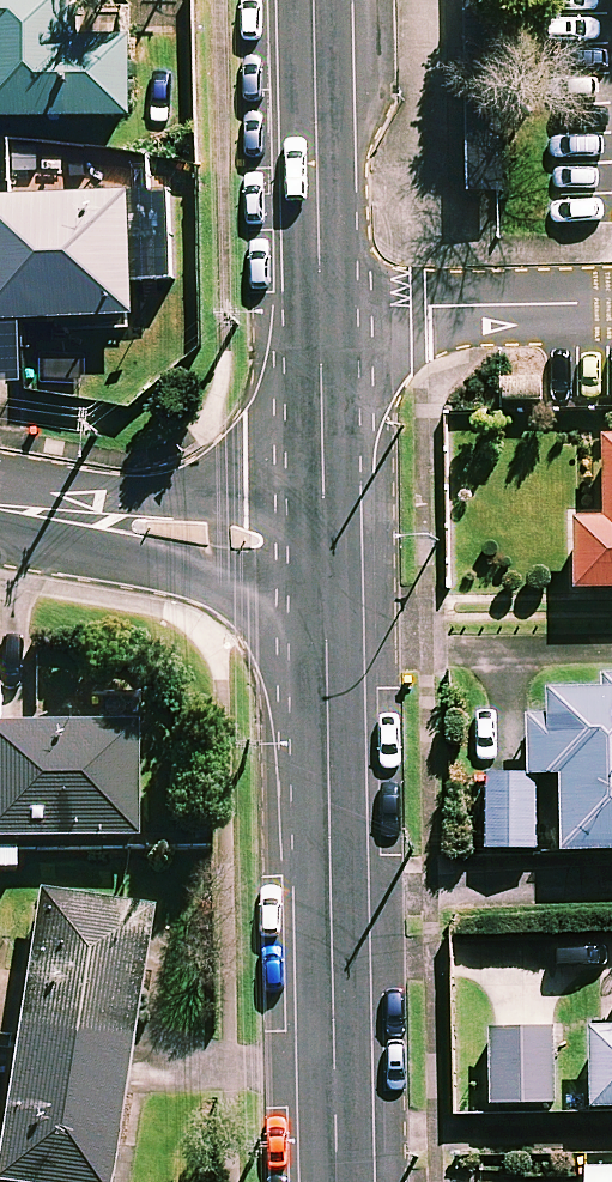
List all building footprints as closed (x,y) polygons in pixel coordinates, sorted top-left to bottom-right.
[(78,0),(0,0),(0,115),(130,114),(130,36),(78,37),(78,0)] [(129,194),(0,196),(0,318),(132,315),(129,194)] [(602,430),(600,516),(574,515),(573,584),(611,585),(611,430),(602,430)] [(602,677),(602,687),(526,688),(528,772),(560,772),(562,848),(611,846),(611,677),(602,677)] [(17,841),(138,840),(137,726),(22,727),(0,728),(0,871),(17,871),(17,841)] [(533,848),(536,774),(486,772),(483,846),(533,848)] [(42,896),(0,1170),(0,1181),(111,1181),(152,912),(42,896)] [(589,1024),(591,1104),(611,1104),(611,1024),(589,1024)] [(553,1027),(489,1029),(491,1102),(555,1100),(553,1027)] [(584,1167),(584,1181),(611,1181),(611,1167),(584,1167)]
